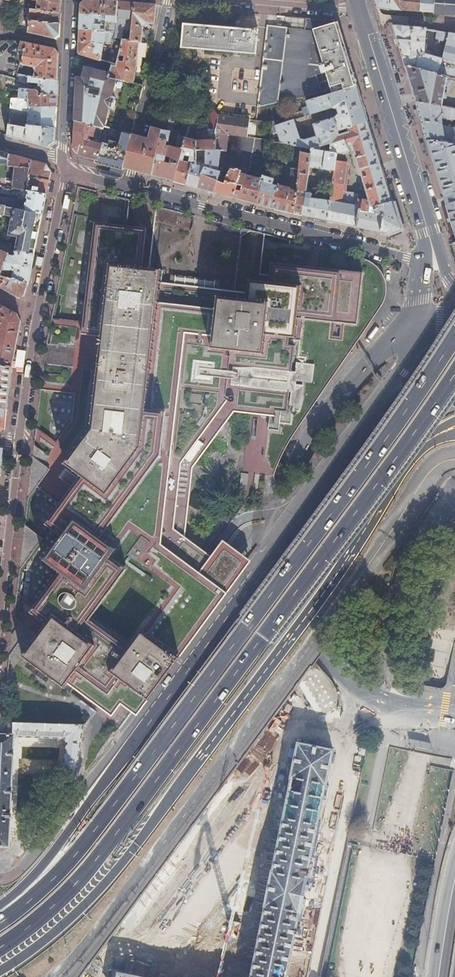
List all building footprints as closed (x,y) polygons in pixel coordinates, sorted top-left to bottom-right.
[(37,0),(36,10),(60,13),(60,4),(60,0),(35,0),(37,0)] [(79,13),(116,16),(117,1),(103,0),(84,0),(80,4),(80,8),(79,13)] [(376,8),(390,10),(390,0),(373,0),(376,8)] [(390,10),(400,11),(400,10),(401,0),(390,0),(390,10)] [(400,10),(434,13),(449,16),(454,12),(454,0),(401,0),(400,10)] [(116,16),(116,18),(131,19),(133,3),(126,2),(117,1),(116,16)] [(131,40),(140,41),(142,41),(143,28),(147,24),(153,24),(155,5),(144,4),(133,3),(131,19),(131,40)] [(36,10),(20,8),(18,26),(27,28),(27,32),(35,34),(54,38),(59,35),(59,23),(60,13),(36,10)] [(110,22),(109,30),(115,31),(116,18),(116,16),(79,13),(79,19),(79,26),(106,30),(107,22),(110,22)] [(131,19),(116,18),(115,31),(113,38),(122,39),(131,40),(131,19)] [(304,29),(266,25),(257,107),(265,105),(306,97),(306,101),(332,94),(325,73),(321,74),(319,66),(323,65),(313,30),(338,22),(337,21),(305,18),(304,29)] [(356,87),(352,71),(347,54),(342,38),(338,22),(313,30),(323,65),(319,66),(321,74),(325,73),(332,94),(356,87)] [(182,25),(180,47),(255,54),(257,29),(254,28),(253,31),(182,25)] [(79,54),(111,64),(116,66),(122,39),(113,38),(108,56),(104,58),(104,55),(102,54),(106,30),(79,26),(78,37),(78,52),(79,54)] [(405,67),(447,78),(454,80),(454,34),(437,30),(435,39),(445,41),(441,58),(423,53),(425,29),(392,26),(398,46),(405,67)] [(111,64),(108,73),(107,77),(133,82),(135,73),(140,41),(131,40),(122,39),(116,66),(111,64)] [(1,76),(16,82),(18,74),(19,74),(21,65),(24,55),(19,54),(20,41),(0,40),(0,76),(1,76)] [(54,48),(20,41),(19,54),(24,55),(21,65),(33,68),(33,69),(35,70),(34,76),(57,81),(57,66),(58,54),(54,48)] [(75,116),(74,122),(103,128),(103,126),(118,130),(118,131),(121,131),(131,134),(136,114),(128,112),(130,103),(138,104),(142,84),(133,82),(107,77),(108,73),(85,67),(83,78),(77,77),(77,86),(76,99),(75,109),(75,116)] [(447,78),(405,67),(413,96),(414,100),(441,105),(447,78)] [(57,88),(57,81),(34,76),(19,74),(18,74),(16,82),(24,85),(29,87),(42,89),(41,92),(56,95),(57,88)] [(16,82),(1,76),(0,76),(0,85),(0,90),(20,92),(18,99),(30,100),(29,108),(56,107),(56,101),(56,95),(41,92),(42,89),(29,87),(24,85),(16,82)] [(0,94),(0,102),(10,101),(10,98),(18,99),(20,92),(0,90),(0,85),(0,94)] [(276,122),(273,122),(272,126),(277,127),(280,143),(286,144),(302,147),(311,149),(325,151),(330,152),(331,133),(367,122),(366,116),(364,110),(362,104),(359,95),(356,87),(332,94),(306,101),(311,115),(331,109),(337,110),(338,113),(335,118),(313,125),(317,137),(306,140),(300,139),(294,120),(276,125),(276,122)] [(30,100),(18,99),(10,98),(10,101),(9,112),(8,125),(26,128),(26,126),(43,127),(55,129),(55,116),(56,107),(29,108),(30,100)] [(441,105),(414,100),(418,111),(421,122),(423,128),(426,140),(454,145),(454,123),(454,128),(440,125),(441,120),(454,120),(454,108),(441,105)] [(265,105),(257,107),(255,121),(263,121),(265,105)] [(185,138),(182,150),(174,181),(175,181),(177,182),(186,184),(189,163),(193,163),(196,148),(208,150),(214,150),(218,115),(210,108),(207,132),(207,142),(197,142),(185,138)] [(247,137),(249,118),(218,115),(214,150),(220,151),(220,150),(226,151),(228,135),(247,137)] [(103,128),(74,122),(74,127),(73,141),(72,148),(78,155),(80,144),(83,145),(84,139),(88,140),(90,135),(100,138),(101,134),(103,128)] [(359,209),(368,212),(369,203),(373,202),(374,207),(391,202),(388,191),(384,177),(380,163),(375,147),(367,122),(331,133),(330,152),(335,153),(333,170),(330,197),(330,200),(340,203),(356,206),(359,209)] [(26,128),(8,125),(7,135),(41,145),(43,127),(26,126),(26,128)] [(55,129),(43,127),(41,145),(44,145),(48,147),(54,143),(54,135),(55,129)] [(156,152),(158,129),(150,127),(148,139),(140,137),(131,135),(123,167),(127,168),(132,169),(142,172),(152,175),(156,152)] [(170,132),(158,129),(156,152),(152,175),(158,176),(164,178),(168,179),(174,181),(182,150),(166,145),(168,141),(170,132)] [(80,144),(78,155),(87,157),(98,160),(98,162),(106,166),(112,167),(122,169),(123,167),(131,135),(131,134),(121,131),(119,139),(101,134),(100,138),(90,135),(88,140),(84,139),(83,145),(80,144)] [(426,140),(435,168),(443,196),(454,193),(454,145),(426,140)] [(269,142),(263,178),(261,183),(256,203),(261,205),(271,207),(273,208),(273,198),(276,187),(272,186),(280,143),(269,142)] [(273,198),(273,208),(281,209),(293,212),(296,190),(302,147),(286,144),(283,157),(293,159),(293,162),(291,162),(288,187),(277,184),(276,187),(273,198)] [(309,167),(311,149),(302,147),(296,190),(293,212),(298,213),(302,215),(306,192),(309,167)] [(189,163),(186,184),(187,184),(189,185),(198,187),(203,169),(205,166),(208,150),(196,148),(193,163),(189,163)] [(325,151),(311,149),(309,167),(322,169),(325,151)] [(220,151),(214,150),(208,150),(205,166),(203,169),(198,187),(204,189),(214,192),(218,181),(221,171),(218,171),(220,151)] [(7,167),(7,166),(10,154),(0,151),(0,166),(7,167)] [(335,153),(330,152),(325,151),(322,169),(333,170),(335,153)] [(15,180),(13,190),(27,191),(29,176),(49,179),(51,172),(45,163),(33,160),(16,156),(10,154),(7,166),(16,167),(15,180)] [(218,181),(214,192),(217,193),(230,196),(233,197),(240,172),(241,171),(241,165),(236,164),(232,168),(227,175),(224,183),(218,181)] [(240,172),(233,197),(235,198),(249,201),(256,203),(261,183),(263,178),(240,172)] [(48,187),(49,179),(29,176),(27,191),(47,194),(48,187)] [(13,190),(15,180),(0,178),(0,188),(13,190)] [(45,203),(47,194),(27,191),(13,190),(0,188),(0,193),(17,195),(17,200),(0,198),(0,205),(6,206),(9,207),(42,213),(45,203)] [(337,325),(355,326),(361,275),(272,266),(270,285),(249,283),(248,296),(215,293),(189,290),(158,287),(159,272),(149,270),(155,206),(149,205),(98,192),(87,190),(76,197),(63,261),(44,356),(40,392),(76,397),(72,421),(69,429),(65,433),(56,442),(35,429),(33,448),(32,461),(47,472),(36,489),(59,507),(44,528),(60,540),(45,562),(59,573),(28,615),(45,626),(22,658),(63,687),(66,683),(113,715),(123,701),(138,711),(143,705),(147,699),(180,655),(249,563),(221,542),(209,560),(199,553),(184,541),(192,469),(232,413),(262,419),(268,420),(279,422),(280,413),(283,413),(291,338),(293,320),(330,324),(337,325)] [(306,192),(302,215),(309,216),(316,217),(319,195),(306,192)] [(443,196),(452,227),(454,237),(454,193),(443,196)] [(330,197),(319,195),(316,217),(322,219),(326,220),(327,220),(330,200),(330,197)] [(398,199),(391,202),(374,207),(373,202),(369,203),(368,212),(374,214),(375,212),(383,215),(380,232),(383,233),(386,234),(406,227),(402,215),(398,199)] [(330,200),(327,220),(335,222),(337,222),(348,225),(355,226),(356,227),(359,209),(356,206),(340,203),(330,200)] [(6,206),(4,220),(2,231),(0,240),(0,242),(10,244),(10,249),(13,249),(15,250),(34,253),(37,241),(37,237),(41,222),(42,213),(9,207),(6,206)] [(368,212),(359,209),(356,227),(368,229),(380,232),(383,215),(375,212),(374,214),(368,212)] [(11,279),(27,282),(28,282),(31,267),(34,253),(15,250),(14,256),(8,255),(3,270),(12,272),(11,279)] [(18,298),(24,295),(25,290),(27,282),(11,279),(1,277),(3,270),(8,255),(9,254),(0,251),(0,288),(18,298)] [(0,307),(0,309),(0,346),(15,348),(20,322),(17,314),(0,307)] [(2,366),(2,365),(11,366),(13,358),(14,355),(15,348),(0,346),(0,365),(2,366)] [(6,409),(7,399),(9,379),(9,377),(11,366),(2,365),(2,366),(0,365),(0,408),(6,409)] [(294,365),(293,383),(312,385),(313,366),(294,365)] [(292,387),(291,407),(300,408),(301,407),(303,388),(292,387)] [(279,422),(268,420),(267,431),(278,433),(279,422)] [(297,694),(294,720),(323,723),(326,698),(297,694)] [(1,722),(0,722),(0,846),(9,846),(15,737),(64,738),(67,742),(61,775),(66,776),(64,783),(73,786),(84,725),(1,722)] [(300,913),(301,912),(308,877),(307,876),(326,784),(327,784),(334,749),(299,742),(292,776),(293,777),(274,870),(273,870),(266,905),(267,906),(253,976),(287,976),(300,913)]
